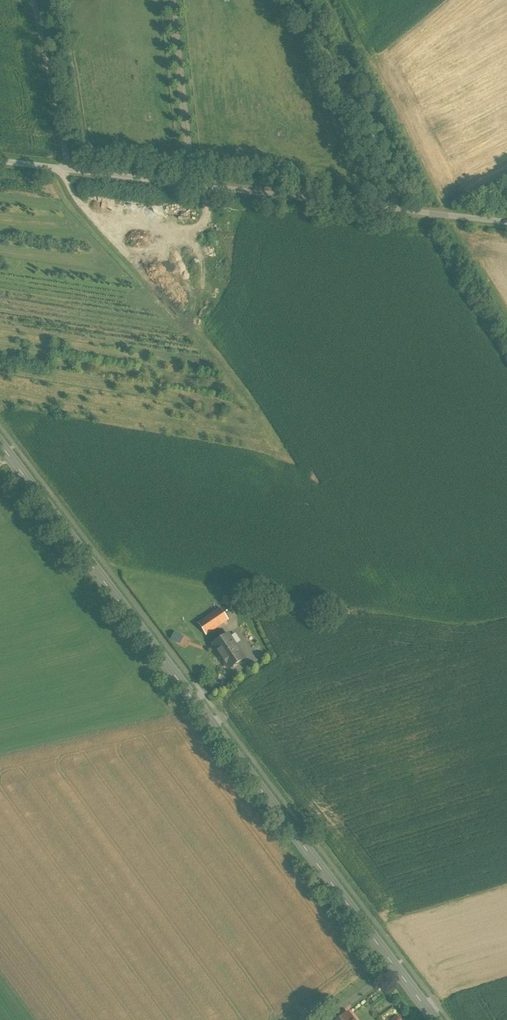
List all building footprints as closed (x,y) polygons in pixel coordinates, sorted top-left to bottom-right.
[(250,601),(233,598),(231,609),(248,613),(250,601)] [(221,608),(198,623),(206,634),(228,619),(221,608)] [(245,658),(228,634),(213,644),(229,668),(245,658)]
